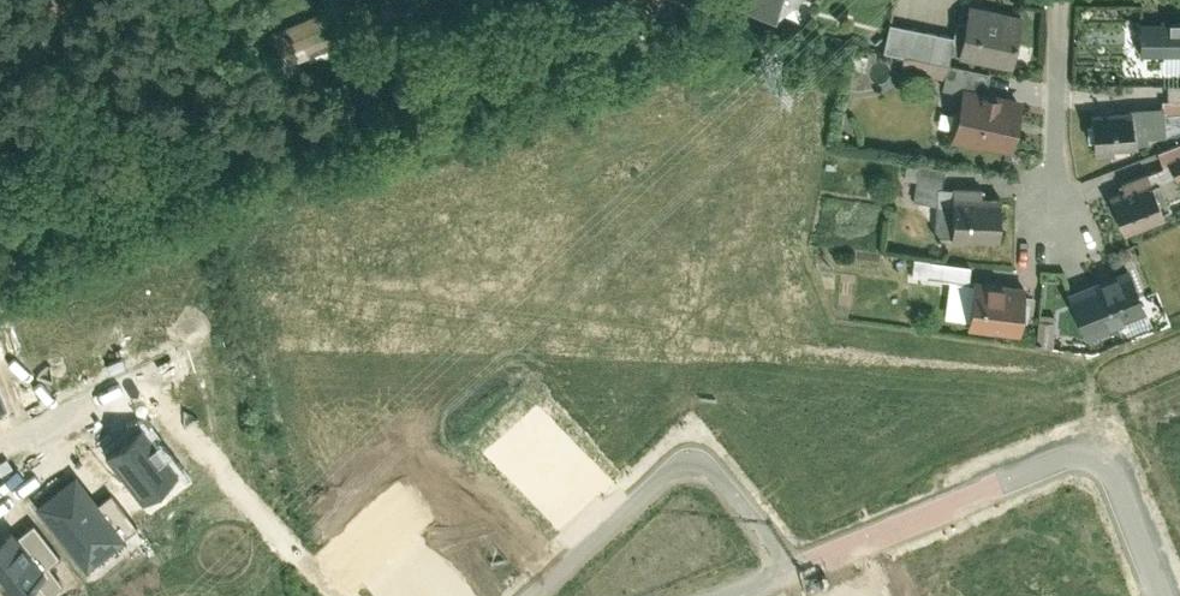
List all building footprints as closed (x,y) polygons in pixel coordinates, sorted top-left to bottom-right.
[(744,7),(804,16),(806,0),(745,0),(744,7)] [(1031,14),(970,2),(961,53),(1022,64),(1031,14)] [(331,7),(273,33),(286,62),(343,36),(331,7)] [(1140,19),(1140,53),(1179,53),(1179,19),(1140,19)] [(1028,98),(961,87),(953,139),(1020,149),(1028,98)] [(1136,109),(1091,113),(1095,154),(1140,150),(1136,109)] [(1162,152),(1137,162),(1142,172),(1166,163),(1162,152)] [(1110,194),(1126,234),(1166,218),(1150,178),(1110,194)] [(1007,240),(1006,195),(956,196),(956,241),(1007,240)] [(1069,294),(1087,340),(1148,318),(1130,271),(1069,294)] [(966,330),(1024,339),(1032,288),(975,278),(966,330)] [(142,424),(105,454),(143,502),(181,472),(142,424)] [(99,502),(77,474),(37,505),(87,567),(139,526),(111,492),(99,502)] [(16,522),(0,535),(0,582),(12,595),(15,595),(35,579),(48,595),(64,581),(50,565),(60,557),(34,526),(25,533),(16,522)]
